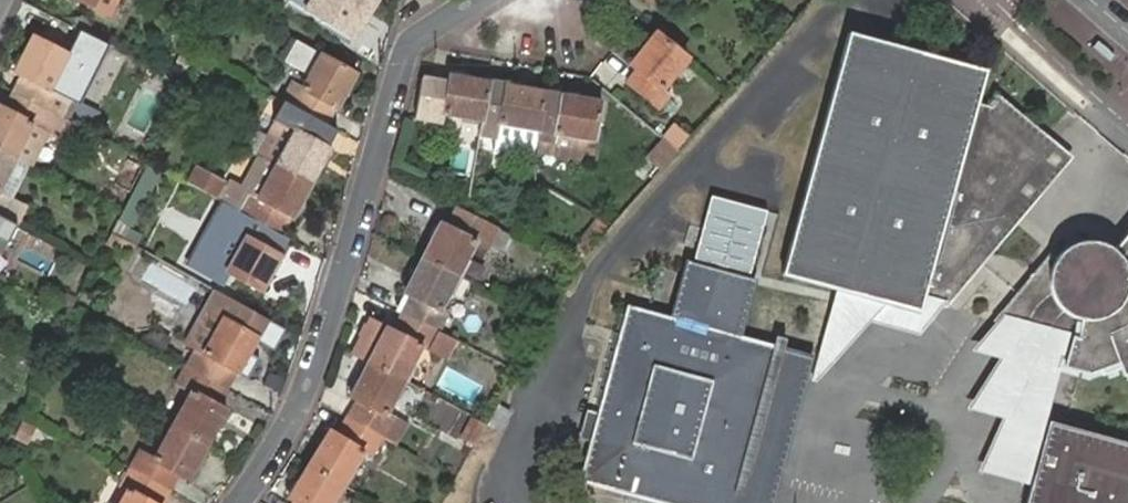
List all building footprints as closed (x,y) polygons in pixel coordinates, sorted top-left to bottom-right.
[(94,4),(112,14),(119,0),(85,0),(94,4)] [(357,40),(381,0),(289,0),(357,40)] [(987,68),(850,30),(783,272),(834,286),(920,311),(923,299),(940,304),(948,306),(1019,220),(993,200),(1013,175),(968,138),(978,101),(987,68)] [(659,87),(684,52),(653,31),(628,64),(632,68),(623,79),(658,105),(668,93),(659,87)] [(81,32),(76,43),(105,55),(110,44),(81,32)] [(54,112),(64,117),(73,101),(50,89),(68,54),(34,37),(17,71),(23,75),(14,92),(54,112)] [(286,99),(325,120),(335,103),(339,105),(357,72),(299,40),(287,61),(313,76),(306,87),(296,82),(286,99)] [(483,121),(490,87),(491,81),(449,73),(448,81),(432,79),(424,123),(441,125),(443,113),(483,121)] [(546,93),(546,92),(509,85),(508,90),(490,87),(483,121),(481,133),(498,136),(500,123),(539,130),(545,99),(546,93)] [(64,117),(54,112),(14,92),(5,109),(0,106),(0,149),(15,156),(28,163),(45,128),(55,134),(64,117)] [(993,106),(978,101),(968,138),(1013,175),(993,200),(1019,220),(1073,156),(996,92),(993,106)] [(596,141),(595,141),(602,102),(562,95),(546,93),(545,99),(539,130),(537,142),(536,150),(592,160),(596,141)] [(316,138),(325,120),(286,99),(277,115),(298,127),(278,163),(313,182),(332,146),(316,138)] [(679,125),(667,139),(680,150),(692,137),(679,125)] [(651,157),(664,169),(680,150),(667,139),(651,157)] [(15,156),(0,149),(0,186),(15,156)] [(28,163),(15,156),(0,186),(0,191),(10,197),(28,163)] [(295,216),(313,182),(278,163),(260,196),(251,192),(241,211),(279,232),(289,214),(295,216)] [(1,215),(14,222),(23,204),(10,197),(0,191),(0,215),(1,215)] [(422,257),(458,275),(477,241),(486,247),(496,227),(457,208),(448,226),(441,223),(422,257)] [(270,248),(279,232),(241,211),(233,226),(248,236),(229,271),(263,291),(283,255),(270,248)] [(1114,251),(1113,251),(1112,249),(1109,248),(1107,247),(1105,246),(1103,245),(1101,244),(1098,243),(1096,243),(1094,242),(1091,242),(1089,242),(1087,243),(1084,243),(1082,243),(1080,244),(1077,245),(1075,245),(1073,246),(1071,247),(1069,249),(1067,250),(1065,251),(1063,253),(1061,255),(1061,256),(1055,252),(997,320),(1006,323),(1070,340),(1075,342),(1067,367),(1086,373),(1092,374),(1105,371),(1107,376),(1124,370),(1127,378),(1127,377),(1127,235),(1114,251)] [(401,314),(439,335),(447,319),(438,313),(458,275),(422,257),(403,294),(410,298),(401,314)] [(624,305),(576,479),(662,502),(728,502),(760,386),(761,386),(762,386),(763,386),(764,386),(765,387),(766,387),(766,386),(767,386),(768,386),(769,386),(769,385),(770,386),(771,386),(772,386),(772,385),(773,385),(774,385),(774,384),(775,384),(775,385),(776,385),(776,384),(777,384),(778,384),(778,383),(779,383),(780,383),(781,383),(781,382),(782,382),(783,382),(784,382),(784,381),(785,381),(786,381),(787,381),(787,380),(788,380),(788,379),(789,379),(789,378),(790,378),(791,378),(791,377),(792,377),(792,376),(793,376),(793,375),(793,376),(793,375),(794,374),(795,373),(796,372),(796,371),(797,370),(797,369),(798,369),(798,368),(798,367),(798,366),(798,365),(798,364),(798,363),(798,362),(797,361),(797,360),(796,360),(795,359),(795,358),(794,358),(793,358),(792,358),(791,358),(790,358),(769,352),(771,345),(730,334),(743,283),(684,267),(670,318),(624,305)] [(920,311),(834,286),(810,377),(813,378),(872,313),(921,327),(940,304),(923,299),(920,311)] [(367,362),(401,382),(421,345),(430,350),(439,335),(401,314),(392,330),(372,318),(353,354),(367,362)] [(183,362),(221,385),(231,368),(238,372),(257,338),(223,319),(204,352),(192,346),(183,362)] [(1070,340),(1006,323),(986,346),(1012,353),(974,400),(1008,409),(988,464),(1033,476),(1070,340)] [(728,502),(771,502),(810,355),(771,345),(769,352),(790,358),(791,358),(792,358),(793,358),(794,358),(795,358),(795,359),(796,360),(797,360),(797,361),(798,362),(798,363),(798,364),(798,365),(798,366),(798,367),(798,368),(798,369),(797,369),(797,370),(796,371),(796,372),(795,373),(794,374),(793,375),(793,376),(793,375),(793,376),(792,376),(792,377),(791,377),(791,378),(790,378),(789,378),(789,379),(788,379),(788,380),(787,380),(787,381),(786,381),(785,381),(784,381),(784,382),(783,382),(782,382),(781,382),(781,383),(780,383),(779,383),(778,383),(778,384),(777,384),(776,384),(776,385),(775,385),(775,384),(774,384),(774,385),(773,385),(772,385),(772,386),(771,386),(770,386),(769,385),(769,386),(768,386),(767,386),(766,386),(766,387),(765,387),(764,386),(763,386),(762,386),(761,386),(760,386),(728,502)] [(191,389),(171,422),(206,442),(226,407),(213,399),(221,385),(183,362),(174,379),(191,389)] [(383,440),(393,446),(403,428),(382,418),(401,382),(367,362),(348,397),(354,401),(345,418),(383,440)] [(312,465),(344,485),(364,451),(374,457),(383,440),(345,418),(337,433),(331,431),(326,440),(312,465)] [(136,448),(127,463),(165,486),(175,469),(187,476),(206,442),(171,422),(151,457),(136,448)] [(1052,422),(1029,502),(1127,502),(1127,443),(1052,422)] [(127,463),(118,481),(129,488),(121,502),(156,502),(165,486),(127,463)] [(344,485),(312,465),(294,497),(299,502),(334,502),(344,485)]
